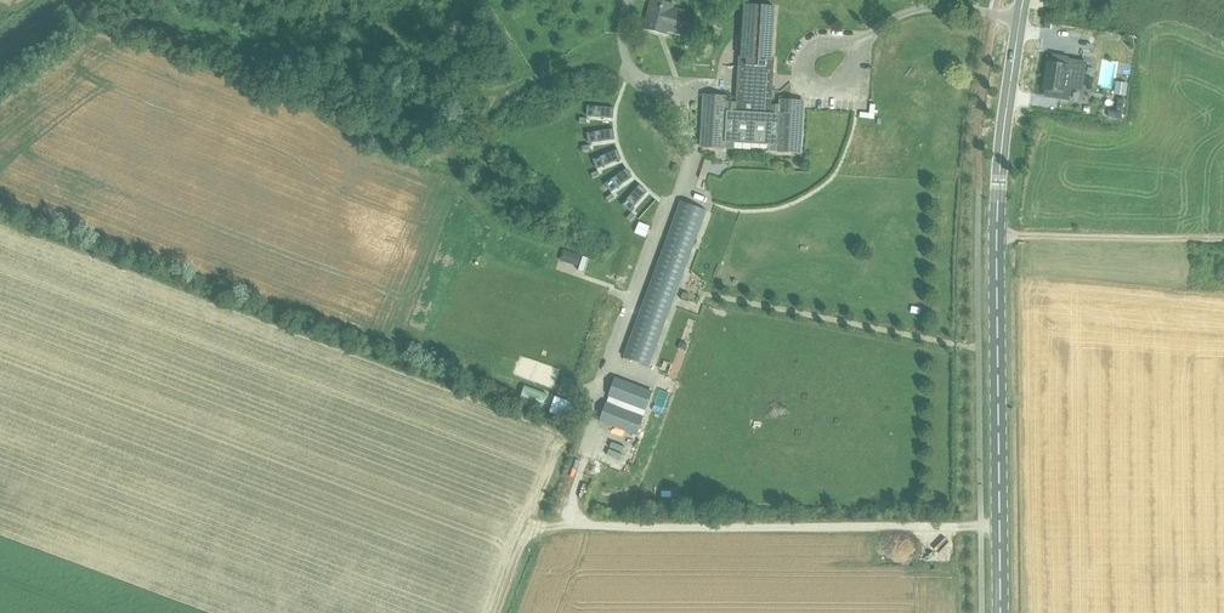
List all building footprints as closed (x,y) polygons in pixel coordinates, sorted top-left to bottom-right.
[(646,25),(644,31),(666,36),(668,30),(692,36),(697,15),(665,7),(666,2),(658,0),(652,0),(646,25)] [(744,6),(741,57),(739,57),(736,104),(728,104),(728,97),(704,96),(701,147),(734,149),(734,142),(769,145),(768,151),(801,153),(804,102),(780,100),(780,107),(772,107),(775,59),(772,59),(775,8),(744,6)] [(1077,31),(1075,46),(1103,50),(1106,35),(1077,31)] [(1068,99),(1070,87),(1082,89),(1086,63),(1071,60),(1053,58),(1053,64),(1048,63),(1043,90),(1046,90),(1045,96),(1068,99)] [(1101,84),(1112,86),(1116,63),(1106,61),(1101,84)] [(1121,119),(1124,100),(1119,99),(1117,111),(1109,110),(1108,116),(1121,119)] [(862,110),(861,117),(877,119),(879,104),(872,103),(871,112),(862,110)] [(588,106),(587,116),(607,118),(609,118),(613,118),(614,109),(615,108),(602,107),(588,106),(587,106),(588,106)] [(599,131),(587,133),(589,143),(594,142),(601,141),(609,140),(615,139),(613,130),(614,129),(599,131)] [(605,154),(593,159),(593,160),(596,167),(597,169),(601,167),(608,164),(618,161),(621,159),(618,150),(618,149),(605,154)] [(615,177),(605,184),(608,188),(611,192),(619,186),(629,179),(632,177),(627,169),(627,168),(615,177)] [(630,196),(622,205),(623,205),(627,208),(630,211),(637,204),(647,192),(640,185),(630,196)] [(612,194),(606,198),(609,202),(615,198),(612,194)] [(707,211),(682,201),(624,358),(649,367),(707,211)] [(632,213),(627,218),(630,222),(635,216),(632,213)] [(639,223),(635,233),(644,236),(647,226),(639,223)] [(581,257),(572,254),(569,264),(578,267),(581,257)] [(584,272),(588,258),(583,256),(578,270),(584,272)] [(913,312),(923,313),(924,306),(913,305),(913,312)] [(687,350),(690,342),(682,340),(679,347),(687,350)] [(651,392),(615,378),(608,395),(645,409),(651,392)] [(527,385),(524,396),(546,403),(550,392),(527,385)] [(605,403),(599,420),(636,434),(642,417),(605,403)] [(621,456),(625,443),(611,439),(607,452),(621,456)]
